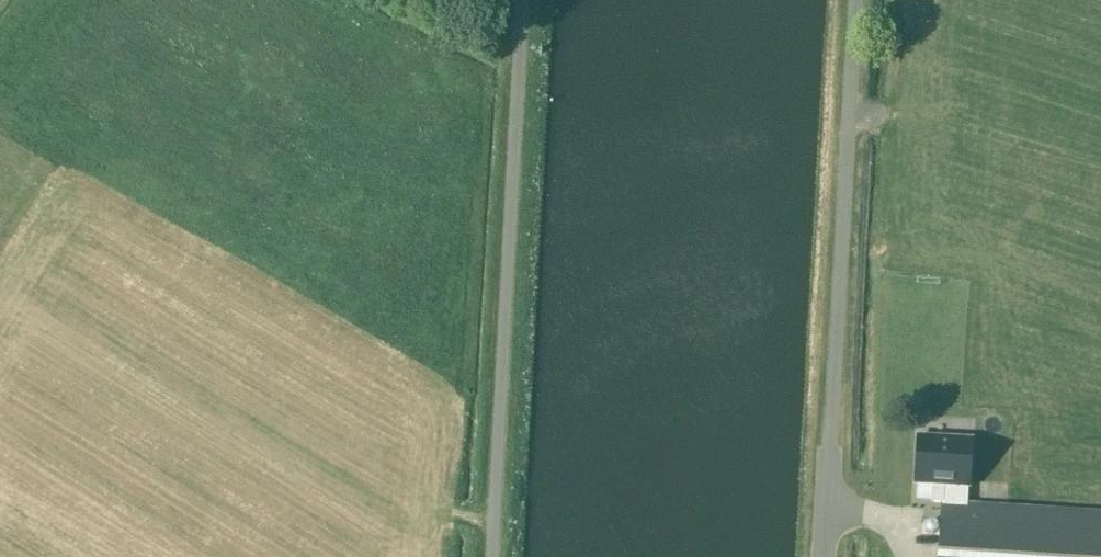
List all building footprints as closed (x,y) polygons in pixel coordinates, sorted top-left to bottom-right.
[(959,503),(966,503),(967,486),(970,486),(973,439),(934,436),(930,502),(943,503),(943,501),(944,502),(959,503)] [(944,502),(943,501),(943,503),(939,556),(1100,556),(1100,512),(966,503),(959,503),(944,502)]
